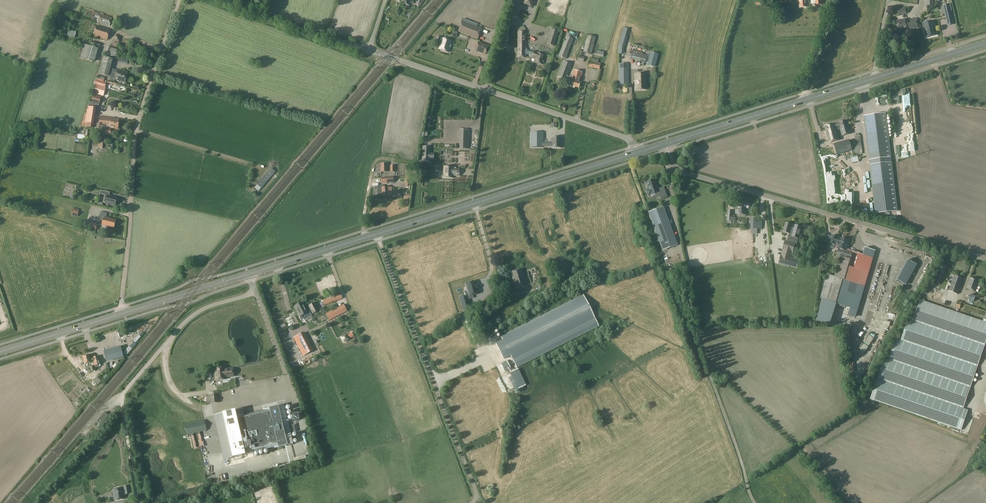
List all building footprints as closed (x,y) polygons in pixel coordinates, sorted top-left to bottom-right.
[(112,18),(100,14),(97,23),(109,26),(112,18)] [(905,19),(896,21),(899,31),(907,29),(907,30),(918,27),(916,18),(905,20),(905,19)] [(922,23),(926,37),(937,35),(933,21),(922,23)] [(481,29),(462,22),(458,32),(477,39),(481,29)] [(93,36),(107,40),(110,30),(97,26),(93,36)] [(621,36),(620,39),(626,41),(627,37),(629,29),(624,28),(621,36)] [(583,52),(591,55),(594,43),(596,43),(598,38),(596,38),(596,37),(587,35),(583,52)] [(558,57),(566,59),(573,39),(566,36),(558,57)] [(452,42),(441,38),(437,37),(436,41),(441,43),(439,49),(448,53),(452,42)] [(549,37),(546,44),(554,46),(556,39),(549,37)] [(489,46),(478,42),(475,51),(486,55),(489,46)] [(94,61),(97,48),(86,46),(83,58),(94,61)] [(113,56),(115,48),(108,46),(106,54),(113,56)] [(525,47),(525,55),(527,54),(532,56),(531,57),(535,58),(534,62),(542,64),(545,55),(533,51),(533,53),(528,50),(525,47)] [(632,51),(630,59),(637,61),(645,63),(646,60),(649,61),(650,56),(632,51)] [(653,56),(651,56),(651,59),(653,59),(653,66),(660,66),(660,54),(653,54),(653,56)] [(104,57),(99,74),(100,75),(102,75),(108,77),(110,78),(115,79),(117,73),(114,72),(115,70),(113,69),(112,72),(110,71),(113,59),(105,57),(104,57)] [(601,63),(598,63),(598,60),(590,58),(590,61),(589,61),(587,67),(600,69),(601,63)] [(557,77),(566,81),(567,76),(571,65),(563,62),(557,77)] [(629,85),(629,74),(628,64),(618,64),(619,85),(629,85)] [(115,79),(114,80),(125,83),(128,73),(117,70),(117,71),(115,70),(114,72),(117,73),(115,79)] [(574,70),(573,74),(572,77),(567,76),(566,80),(569,81),(567,85),(578,88),(582,73),(574,70)] [(646,74),(635,74),(635,90),(646,90),(646,74)] [(96,85),(94,94),(104,97),(106,88),(96,85)] [(88,102),(88,107),(96,108),(98,108),(99,105),(101,97),(93,95),(91,102),(88,102)] [(886,113),(864,116),(875,213),(898,211),(886,113)] [(110,129),(110,128),(118,129),(119,119),(111,119),(111,118),(100,116),(99,127),(99,130),(102,131),(102,135),(110,136),(111,129),(110,129)] [(85,123),(85,127),(93,128),(93,124),(94,120),(86,119),(85,123)] [(838,123),(835,123),(837,129),(840,129),(842,134),(850,132),(847,120),(838,122),(838,123)] [(835,123),(824,126),(829,142),(840,139),(837,129),(835,123)] [(468,130),(460,130),(460,149),(468,149),(468,130)] [(543,143),(543,132),(531,132),(531,148),(543,148),(543,147),(543,143)] [(551,137),(551,142),(543,142),(543,147),(551,147),(551,148),(561,148),(561,137),(551,137)] [(834,154),(849,150),(847,144),(832,148),(834,154)] [(823,150),(817,151),(825,205),(840,203),(832,149),(828,149),(823,150)] [(858,162),(857,155),(850,156),(851,163),(858,162)] [(845,188),(840,158),(834,159),(839,189),(845,188)] [(552,159),(546,163),(549,168),(555,164),(552,159)] [(444,178),(453,178),(453,176),(459,176),(459,169),(453,169),(453,167),(444,167),(444,178)] [(268,180),(260,173),(254,181),(262,188),(268,180)] [(657,189),(654,180),(646,183),(647,186),(646,186),(647,187),(648,190),(646,190),(648,196),(655,193),(655,192),(658,191),(659,196),(666,194),(663,187),(657,189)] [(384,188),(384,185),(377,186),(377,193),(382,193),(382,196),(388,196),(392,196),(392,188),(389,188),(384,188)] [(105,196),(103,203),(106,203),(116,206),(117,198),(107,196),(105,196)] [(737,214),(746,215),(746,209),(750,210),(750,204),(747,204),(747,203),(738,202),(738,210),(736,210),(736,214),(737,214)] [(677,245),(663,207),(649,213),(663,250),(677,245)] [(728,210),(727,221),(735,222),(735,218),(732,218),(733,211),(728,210)] [(101,212),(99,219),(103,220),(102,225),(114,228),(116,220),(106,218),(106,215),(104,215),(105,213),(101,212)] [(86,221),(85,227),(90,228),(96,230),(96,229),(97,224),(94,223),(92,222),(91,222),(86,221)] [(792,231),(792,228),(791,227),(791,224),(785,223),(783,232),(789,233),(790,230),(792,231)] [(790,230),(789,233),(787,241),(795,244),(796,244),(801,227),(795,225),(794,228),(792,228),(792,231),(790,230)] [(830,243),(829,244),(830,244),(835,245),(839,246),(836,256),(840,257),(840,256),(841,257),(844,249),(847,250),(849,245),(848,244),(849,240),(841,238),(841,239),(838,238),(838,237),(832,235),(831,236),(831,238),(830,242),(830,243)] [(785,241),(778,265),(788,268),(795,244),(787,241),(785,241)] [(858,253),(853,268),(862,270),(869,272),(873,259),(872,259),(874,251),(865,248),(863,255),(858,253)] [(848,250),(844,249),(841,257),(850,259),(853,252),(852,252),(848,250)] [(834,275),(834,277),(842,280),(847,266),(850,267),(852,260),(850,259),(841,257),(840,256),(840,257),(838,262),(834,275)] [(836,301),(836,302),(840,304),(858,309),(869,272),(862,270),(853,268),(850,267),(847,266),(842,280),(836,301)] [(531,285),(539,283),(534,268),(527,271),(531,285)] [(510,273),(515,289),(527,285),(522,269),(510,273)] [(872,288),(877,290),(883,270),(880,269),(876,279),(874,279),(872,288)] [(821,273),(818,298),(822,299),(822,300),(826,301),(827,300),(834,277),(821,273)] [(834,277),(827,300),(836,302),(836,301),(842,280),(834,277)] [(982,283),(979,282),(979,281),(970,277),(966,288),(975,291),(977,286),(981,287),(982,283)] [(957,294),(961,284),(952,281),(949,291),(957,294)] [(466,296),(460,298),(464,310),(470,308),(467,300),(473,298),(472,295),(477,294),(476,290),(477,290),(476,285),(475,285),(474,282),(466,284),(470,296),(466,297),(466,296)] [(342,299),(340,294),(322,300),(324,306),(342,299)] [(512,359),(568,331),(595,318),(583,295),(501,336),(503,340),(495,343),(503,359),(511,356),(512,359)] [(984,346),(985,341),(985,323),(921,301),(913,322),(984,346)] [(302,302),(294,306),(300,317),(301,320),(305,317),(309,316),(308,313),(302,302)] [(319,309),(315,302),(308,306),(313,314),(319,311),(318,309),(319,309)] [(329,321),(347,311),(343,305),(325,314),(329,321)] [(984,346),(913,322),(908,321),(901,341),(897,340),(890,360),(885,359),(878,380),(963,408),(984,346)] [(860,328),(854,341),(861,344),(863,339),(861,338),(863,334),(865,335),(867,332),(860,328)] [(304,333),(295,337),(297,342),(306,337),(304,333)] [(344,342),(348,339),(353,336),(352,333),(346,336),(346,335),(341,337),(344,342)] [(296,350),(321,341),(319,335),(294,345),(296,350)] [(128,343),(123,352),(127,354),(132,346),(128,343)] [(310,346),(302,351),(304,355),(313,351),(310,346)] [(122,353),(120,347),(105,351),(107,361),(123,357),(122,353)] [(91,363),(90,358),(89,355),(82,357),(85,365),(91,363)] [(90,358),(91,363),(93,362),(94,366),(95,366),(95,368),(99,367),(99,365),(101,364),(98,356),(90,358)] [(214,369),(216,380),(226,379),(226,377),(233,376),(232,368),(225,369),(224,367),(214,369)] [(518,389),(512,377),(509,378),(515,390),(518,389)] [(963,408),(878,380),(871,401),(956,429),(963,408)] [(218,403),(217,394),(214,394),(210,395),(211,403),(218,403)] [(244,414),(243,409),(214,415),(224,460),(253,453),(253,452),(260,450),(261,455),(266,454),(265,449),(272,448),(272,449),(293,444),(290,433),(295,432),(294,424),(289,425),(288,420),(293,419),(291,413),(286,414),(284,405),(244,414)] [(297,410),(291,412),(291,413),(293,419),(293,421),(299,420),(297,410)] [(108,416),(104,412),(96,421),(100,425),(108,416)] [(204,420),(184,425),(187,435),(207,431),(204,420)] [(122,488),(113,490),(115,501),(125,499),(124,494),(125,494),(125,495),(130,494),(129,486),(124,487),(124,491),(123,491),(122,488)]
